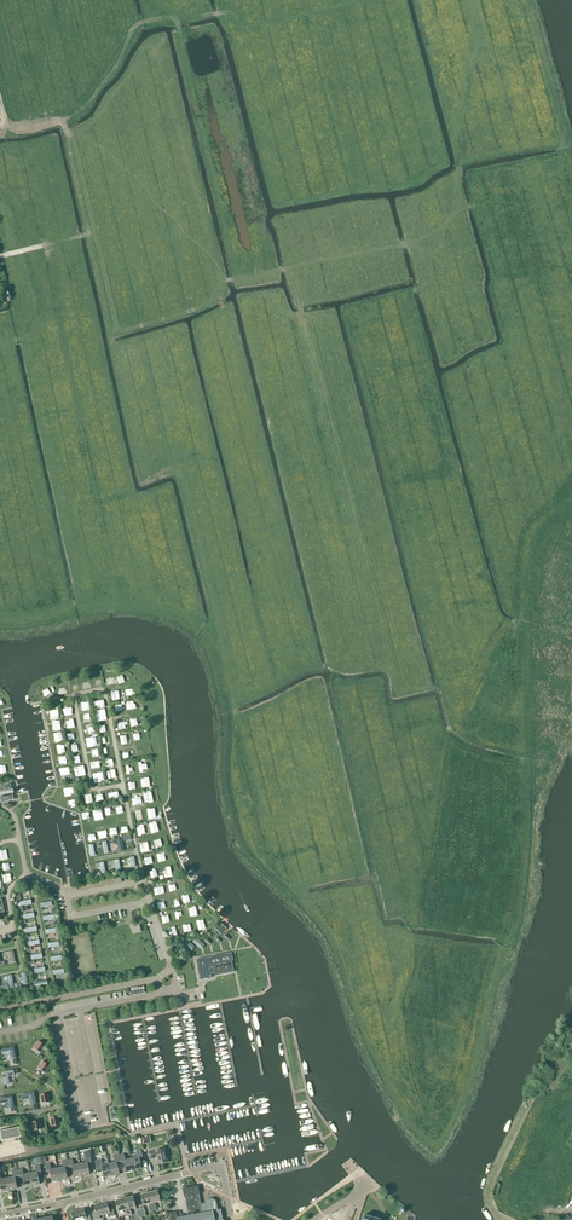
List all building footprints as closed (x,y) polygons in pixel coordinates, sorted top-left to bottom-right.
[(104,678),(106,685),(112,683),(110,676),(104,678)] [(53,686),(55,695),(66,693),(64,684),(53,686)] [(124,697),(133,695),(131,688),(122,689),(124,697)] [(82,711),(88,709),(85,701),(79,704),(82,711)] [(62,708),(63,715),(70,714),(69,707),(62,708)] [(47,709),(48,719),(57,718),(56,708),(47,709)] [(128,726),(136,725),(135,718),(127,718),(128,726)] [(65,736),(74,736),(74,728),(71,728),(71,720),(65,720),(65,736)] [(98,733),(105,731),(104,724),(97,725),(98,733)] [(53,742),(61,740),(59,731),(51,733),(53,742)] [(54,743),(55,751),(62,750),(61,743),(54,743)] [(68,744),(70,753),(77,752),(75,743),(68,744)] [(87,756),(97,755),(96,747),(86,748),(87,756)] [(58,763),(65,762),(63,755),(56,756),(58,763)] [(81,764),(73,765),(74,775),(81,775),(81,764)] [(58,775),(68,774),(66,766),(57,767),(58,775)] [(7,801),(14,799),(11,785),(5,786),(5,785),(0,786),(0,794),(1,801),(7,799),(7,801)] [(62,789),(62,797),(72,796),(71,788),(62,789)] [(142,795),(143,803),(151,802),(150,793),(154,793),(154,790),(141,791),(142,795)] [(88,792),(82,794),(84,804),(91,802),(88,792)] [(107,794),(109,800),(116,798),(115,792),(107,794)] [(136,792),(129,793),(129,797),(130,797),(131,805),(138,804),(136,792)] [(104,815),(111,813),(109,806),(102,808),(104,815)] [(154,817),(153,807),(144,808),(145,818),(154,817)] [(132,812),(133,819),(140,817),(139,810),(132,812)] [(149,832),(156,831),(154,823),(148,824),(149,832)] [(135,829),(137,835),(144,833),(142,827),(135,829)] [(154,848),(160,846),(158,838),(151,840),(154,848)] [(141,858),(144,865),(151,863),(149,856),(141,858)] [(169,866),(163,867),(163,870),(161,871),(162,878),(170,877),(169,866)] [(154,895),(160,894),(158,886),(152,888),(154,895)] [(187,894),(180,896),(182,903),(189,901),(187,894)] [(154,901),(156,909),(163,907),(161,899),(154,901)] [(159,916),(161,924),(167,922),(166,915),(159,916)] [(194,920),(197,930),(203,928),(201,918),(194,920)] [(181,925),(182,932),(189,931),(188,924),(181,925)] [(225,930),(219,924),(215,929),(221,935),(225,930)] [(170,931),(166,932),(167,937),(175,936),(173,926),(169,927),(170,931)] [(229,929),(225,932),(231,940),(236,936),(229,929)] [(196,939),(193,942),(199,948),(202,944),(196,939)] [(186,940),(183,944),(189,950),(193,946),(186,940)] [(215,976),(234,972),(230,953),(196,960),(200,980),(211,978),(211,974),(214,973),(215,976)] [(34,1048),(40,1053),(45,1045),(39,1041),(34,1048)] [(14,1047),(2,1049),(3,1054),(10,1053),(11,1058),(16,1057),(14,1047)] [(38,1068),(45,1073),(50,1066),(43,1061),(38,1068)] [(14,1069),(2,1071),(5,1084),(10,1083),(9,1076),(14,1075),(14,1069)] [(34,1092),(22,1094),(23,1099),(30,1098),(31,1105),(36,1105),(34,1092)] [(42,1104),(49,1102),(48,1093),(40,1095),(42,1104)] [(0,1098),(0,1099),(1,1103),(8,1102),(9,1107),(14,1106),(12,1096),(0,1098)] [(58,1117),(50,1118),(52,1127),(60,1125),(58,1117)] [(39,1120),(32,1122),(33,1131),(41,1129),(39,1120)] [(19,1137),(21,1137),(19,1127),(0,1131),(0,1132),(2,1141),(14,1138),(15,1142),(20,1141),(19,1137)] [(156,1157),(158,1164),(168,1162),(165,1148),(155,1150),(155,1151),(148,1153),(150,1159),(156,1157)] [(136,1151),(137,1157),(131,1158),(134,1170),(142,1168),(140,1159),(143,1158),(141,1150),(136,1151)] [(126,1172),(134,1170),(131,1158),(125,1160),(124,1154),(119,1155),(121,1163),(124,1162),(126,1172)] [(85,1156),(86,1162),(80,1163),(82,1175),(90,1174),(88,1164),(91,1164),(90,1155),(85,1156)] [(117,1164),(121,1163),(119,1155),(114,1156),(115,1162),(109,1164),(112,1175),(119,1174),(117,1164)] [(74,1177),(82,1175),(80,1163),(74,1165),(73,1159),(67,1160),(69,1168),(72,1167),(74,1177)] [(104,1177),(112,1175),(109,1164),(103,1165),(102,1159),(95,1161),(98,1172),(103,1171),(104,1177)] [(65,1169),(69,1168),(67,1160),(62,1161),(63,1167),(57,1168),(60,1180),(67,1178),(65,1169)] [(52,1181),(60,1180),(57,1168),(51,1169),(50,1163),(45,1164),(46,1172),(50,1172),(52,1181)] [(35,1166),(36,1172),(30,1173),(32,1185),(40,1184),(38,1174),(42,1173),(40,1165),(35,1166)] [(22,1177),(24,1187),(32,1185),(30,1173),(24,1175),(23,1169),(18,1170),(19,1178),(22,1177)] [(15,1178),(19,1178),(18,1170),(12,1171),(13,1177),(7,1178),(10,1190),(17,1188),(15,1178)] [(10,1190),(7,1178),(1,1179),(0,1173),(0,1182),(2,1191),(10,1190)] [(177,1219),(223,1219),(221,1209),(218,1209),(216,1201),(212,1198),(207,1199),(204,1203),(205,1205),(201,1205),(199,1194),(200,1194),(198,1186),(183,1189),(184,1197),(185,1197),(188,1215),(178,1217),(177,1217),(177,1219)] [(160,1201),(158,1190),(149,1193),(154,1210),(157,1209),(155,1205),(154,1203),(160,1201)] [(150,1211),(154,1210),(149,1193),(140,1195),(143,1205),(149,1204),(150,1206),(149,1206),(150,1211)] [(136,1207),(133,1196),(125,1198),(129,1216),(132,1215),(131,1211),(130,1211),(129,1208),(136,1207)] [(126,1217),(129,1216),(125,1198),(116,1201),(118,1211),(125,1210),(125,1212),(126,1217)] [(109,1209),(108,1203),(101,1204),(103,1215),(107,1214),(108,1217),(114,1215),(113,1208),(109,1209)] [(103,1215),(101,1204),(94,1206),(95,1212),(92,1213),(93,1219),(95,1219),(100,1219),(99,1216),(103,1215)] [(84,1208),(77,1210),(80,1219),(81,1219),(84,1219),(91,1219),(89,1214),(86,1214),(84,1208)] [(146,1216),(144,1208),(140,1209),(136,1209),(139,1218),(146,1216)] [(77,1210),(71,1212),(73,1219),(80,1219),(77,1210)]
